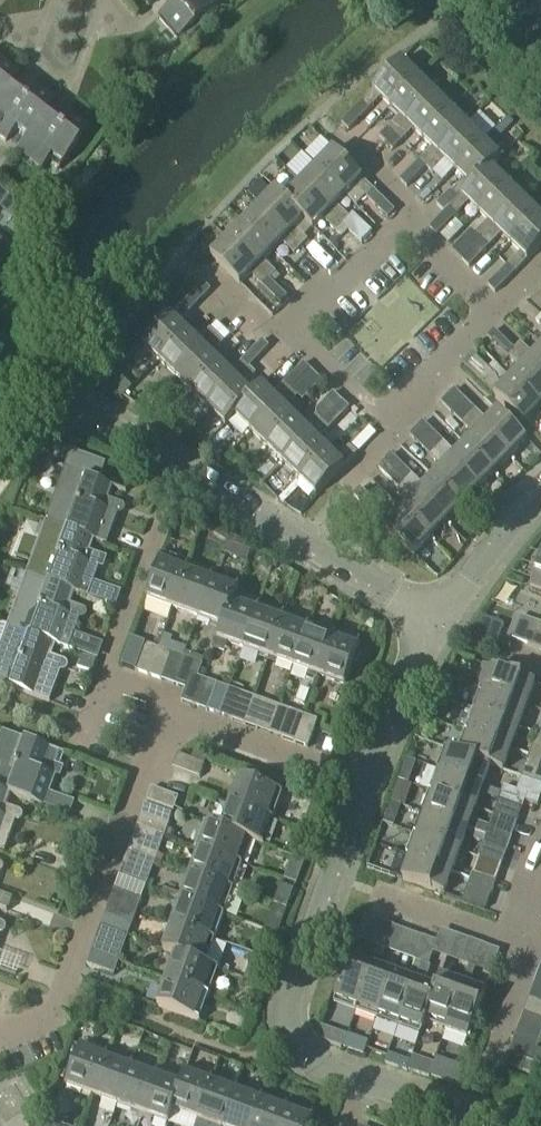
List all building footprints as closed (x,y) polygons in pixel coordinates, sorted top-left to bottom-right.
[(173,7),(158,19),(177,42),(211,14),(202,2),(204,0),(167,0),(173,7)] [(390,109),(418,79),(402,63),(373,92),(356,110),(363,116),(380,99),(390,109)] [(18,77),(0,64),(0,101),(18,77)] [(53,105),(29,86),(18,100),(7,92),(18,78),(18,77),(0,101),(0,138),(6,143),(15,131),(26,140),(53,105)] [(435,95),(418,79),(390,109),(399,118),(379,139),(385,145),(435,95)] [(451,111),(435,95),(385,145),(392,152),(413,131),(422,141),(451,111)] [(53,105),(26,140),(16,153),(41,172),(51,159),(62,168),(79,146),(78,145),(88,132),(64,114),(54,127),(43,119),(53,105)] [(363,116),(356,110),(341,125),(348,132),(363,116)] [(426,169),(467,127),(451,111),(422,141),(431,149),(419,162),(426,169)] [(454,173),(483,143),(467,127),(426,169),(433,175),(444,163),(454,173)] [(450,193),(436,207),(443,214),(470,188),(471,189),(490,169),(500,160),(483,143),(454,173),(463,182),(451,194),(450,193)] [(333,153),(317,170),(347,199),(356,190),(388,222),(395,215),(363,182),(333,153)] [(407,188),(423,172),(417,166),(401,182),(407,188)] [(437,220),(428,229),(436,237),(452,220),(468,204),(478,214),(506,185),(490,169),(471,189),(470,188),(443,214),(437,220)] [(317,170),(301,186),(342,226),(348,219),(338,208),(347,199),(317,170)] [(481,242),(522,201),(506,185),(478,214),(487,223),(474,235),(481,242)] [(342,226),(301,186),(286,201),(296,211),(295,213),(305,222),(315,232),(324,222),(335,233),(342,226)] [(277,192),(260,210),(289,238),(301,249),(307,242),(296,231),(305,222),(295,213),(296,211),(286,201),(277,192)] [(510,246),(538,217),(522,201),(481,242),(488,249),(500,236),(510,246)] [(293,256),(301,249),(289,238),(260,210),(244,226),(273,255),(283,245),(293,256)] [(519,255),(507,267),(514,274),(526,262),(540,247),(540,219),(538,217),(510,246),(519,255)] [(244,226),(228,243),(257,271),(269,282),(275,275),(264,264),(273,255),(244,226)] [(262,288),(268,282),(228,243),(212,259),(241,288),(251,278),(262,288)] [(461,262),(467,268),(468,268),(476,260),(469,253),(461,262)] [(502,286),(495,279),(487,287),(494,294),(502,286)] [(206,286),(190,301),(195,306),(197,308),(213,293),(206,286)] [(281,295),(275,302),(283,310),(290,303),(281,295)] [(160,364),(190,334),(179,324),(190,312),(189,311),(195,306),(190,301),(188,300),(183,305),(172,316),(173,318),(144,347),(160,364)] [(176,380),(217,338),(216,337),(224,329),(218,323),(210,331),(209,330),(198,342),(190,334),(160,364),(176,380)] [(206,350),(176,380),(193,396),(222,366),(211,356),(223,344),(229,337),(224,332),(206,350)] [(505,341),(496,332),(490,339),(498,347),(505,341)] [(262,358),(269,350),(270,350),(263,343),(263,344),(255,351),(262,358)] [(534,358),(520,345),(514,351),(540,377),(540,350),(534,358)] [(540,407),(540,377),(514,351),(506,358),(520,372),(511,380),(540,408),(540,407)] [(540,408),(511,380),(502,390),(493,381),(496,378),(474,357),(464,368),(494,398),(495,397),(523,425),(540,408)] [(222,366),(193,396),(209,412),(238,382),(250,370),(243,363),(231,376),(222,366)] [(306,366),(285,386),(292,393),(312,372),(306,366)] [(245,406),(253,398),(244,388),(255,376),(250,370),(209,412),(226,429),(238,417),(247,408),(245,406)] [(253,432),(292,393),(285,386),(274,397),(264,387),(253,398),(245,406),(247,408),(238,417),(253,432)] [(454,391),(448,397),(456,405),(462,399),(455,392),(454,391)] [(253,432),(269,448),(297,420),(295,419),(286,409),(297,398),(292,393),(253,432)] [(297,420),(269,448),(285,464),(329,421),(344,405),(344,404),(343,404),(334,395),(333,396),(315,414),(315,417),(304,428),(297,420)] [(442,404),(462,424),(468,417),(456,405),(448,397),(442,404)] [(344,405),(329,421),(334,427),(350,411),(344,405)] [(468,417),(510,457),(527,440),(498,412),(487,423),(474,411),(468,417)] [(468,417),(462,424),(474,436),(465,445),(494,474),(510,457),(468,417)] [(319,442),(334,427),(329,421),(285,464),(301,480),(329,453),(319,442)] [(416,430),(425,438),(431,431),(423,423),(416,430)] [(425,438),(416,430),(410,437),(418,445),(425,438)] [(443,443),(436,449),(449,462),(478,490),(494,474),(465,445),(455,456),(443,443)] [(329,453),(301,480),(318,497),(346,469),(344,467),(356,455),(349,448),(337,460),(329,453)] [(436,449),(429,457),(442,470),(433,478),(462,507),(478,490),(449,462),(436,449)] [(404,482),(411,475),(391,456),(385,462),(386,463),(386,464),(404,482)] [(66,472),(47,525),(95,543),(108,548),(121,513),(108,508),(115,490),(93,482),(98,469),(73,460),(68,473),(66,472)] [(379,470),(398,489),(404,482),(386,464),(379,470)] [(411,475),(404,482),(417,495),(446,523),(462,507),(433,478),(424,488),(411,475)] [(404,482),(398,489),(411,501),(401,511),(430,540),(446,523),(417,495),(404,482)] [(378,508),(370,500),(359,488),(352,496),(372,515),(371,516),(385,529),(385,528),(414,556),(430,540),(401,511),(392,521),(379,508),(378,508)] [(47,525),(28,577),(76,595),(89,600),(89,599),(94,601),(98,590),(93,588),(101,566),(88,561),(95,543),(47,525)] [(173,611),(188,569),(162,560),(147,602),(173,611)] [(531,590),(540,594),(540,562),(531,590)] [(198,620),(214,578),(188,569),(173,611),(198,620)] [(28,577),(9,629),(57,647),(70,652),(70,651),(75,653),(79,641),(74,640),(82,618),(69,613),(76,595),(28,577)] [(235,600),(236,600),(240,588),(214,578),(198,620),(222,629),(224,629),(235,600)] [(259,609),(236,600),(235,600),(224,629),(222,629),(218,641),(217,640),(213,650),(223,653),(226,644),(244,650),(259,609)] [(269,659),(284,618),(259,609),(244,650),(269,659)] [(520,617),(511,641),(540,651),(540,650),(540,637),(533,634),(537,624),(520,617)] [(293,668),(309,626),(284,618),(269,659),(293,668)] [(319,677),(335,636),(309,626),(293,668),(319,677)] [(500,633),(484,626),(479,637),(495,643),(500,633)] [(9,629),(9,630),(0,627),(0,686),(50,704),(63,670),(50,666),(57,647),(9,629)] [(335,636),(319,677),(346,687),(353,665),(359,664),(362,654),(359,649),(361,645),(335,636)] [(149,677),(159,650),(144,645),(134,672),(149,677)] [(159,650),(149,677),(162,682),(172,655),(159,650)] [(535,684),(493,669),(480,665),(474,688),(485,691),(527,707),(535,684)] [(185,690),(180,703),(195,708),(204,681),(190,676),(185,690)] [(204,681),(195,708),(206,712),(217,685),(204,681)] [(519,728),(527,707),(485,691),(477,712),(519,728)] [(245,726),(255,699),(240,694),(230,721),(245,726)] [(267,704),(255,699),(245,726),(257,731),(267,704)] [(305,717),(291,712),(281,739),(295,745),(305,717)] [(477,712),(470,734),(512,750),(519,728),(477,712)] [(305,717),(295,745),(307,749),(317,722),(305,717)] [(0,740),(0,792),(10,795),(45,808),(56,778),(57,774),(45,770),(47,764),(52,751),(2,733),(0,740)] [(504,772),(512,750),(470,734),(463,754),(462,755),(491,766),(491,767),(504,772)] [(462,755),(463,754),(449,749),(441,772),(484,787),(491,767),(491,766),(462,755)] [(531,750),(526,764),(539,768),(540,762),(540,754),(531,750)] [(199,779),(204,765),(177,755),(172,769),(199,779)] [(411,777),(412,761),(395,760),(394,776),(411,777)] [(476,809),(484,787),(441,772),(433,793),(476,809)] [(230,806),(273,822),(283,795),(239,779),(230,806)] [(506,789),(503,788),(498,802),(510,806),(516,792),(506,789)] [(145,803),(173,812),(177,799),(150,789),(145,803)] [(0,792),(0,850),(4,851),(16,818),(4,814),(10,795),(0,792)] [(516,792),(510,806),(521,810),(524,803),(526,796),(516,792)] [(433,793),(425,815),(468,830),(484,836),(488,826),(472,821),(476,809),(433,793)] [(539,801),(526,796),(524,803),(536,808),(539,801)] [(168,826),(173,812),(145,803),(141,816),(168,826)] [(263,848),(273,822),(230,806),(221,829),(220,831),(250,842),(250,843),(263,848)] [(425,815),(418,836),(461,852),(468,830),(425,815)] [(221,829),(202,822),(201,823),(207,825),(203,836),(198,835),(193,849),(198,851),(241,867),(250,843),(250,842),(220,831),(221,829)] [(485,838),(483,844),(494,849),(499,835),(487,831),(485,837),(485,838)] [(511,839),(499,835),(494,849),(506,853),(511,839)] [(453,873),(461,852),(418,836),(410,857),(453,873)] [(127,853),(154,863),(159,849),(132,839),(127,853)] [(232,892),(241,867),(198,851),(188,876),(232,892)] [(150,876),(154,863),(127,853),(123,866),(150,876)] [(445,896),(453,873),(410,857),(402,880),(445,896)] [(484,878),(472,874),(467,887),(479,891),(484,878)] [(223,917),(232,892),(188,876),(179,901),(223,917)] [(495,882),(484,878),(479,891),(491,896),(495,882)] [(109,904),(136,914),(141,900),(114,890),(109,904)] [(7,912),(11,900),(0,896),(0,910),(7,912)] [(213,942),(223,917),(179,901),(170,926),(213,942)] [(136,914),(109,904),(104,916),(131,926),(136,914)] [(380,923),(376,935),(389,940),(393,928),(380,923)] [(205,966),(213,942),(170,926),(160,953),(174,957),(174,956),(204,967),(205,966)] [(376,935),(371,946),(384,951),(389,940),(376,935)] [(423,938),(418,951),(433,956),(438,944),(423,938)] [(122,950),(95,940),(90,954),(117,964),(122,950)] [(470,942),(465,953),(479,958),(483,946),(470,942)] [(418,951),(414,962),(429,968),(433,956),(418,951)] [(465,953),(461,965),(474,970),(479,958),(465,953)] [(113,976),(117,964),(90,954),(86,967),(113,976)] [(217,970),(205,966),(204,967),(174,956),(174,957),(165,981),(207,997),(217,970)] [(358,1008),(373,966),(350,957),(335,999),(358,1008)] [(379,1016),(394,973),(373,966),(358,1008),(379,1016)] [(400,1023),(415,981),(394,973),(379,1016),(400,1023)] [(446,1026),(461,984),(439,976),(435,988),(436,989),(425,1019),(427,1019),(446,1026)] [(198,1022),(207,997),(165,981),(156,1007),(198,1022)] [(436,989),(435,988),(415,981),(400,1023),(422,1031),(427,1019),(425,1019),(436,989)] [(461,984),(446,1026),(469,1034),(484,993),(461,984)] [(530,1032),(535,1019),(522,1014),(518,1028),(530,1032)] [(535,1019),(530,1032),(540,1036),(540,1021),(535,1019)] [(513,1042),(508,1056),(525,1062),(520,1074),(536,1079),(540,1068),(531,1064),(536,1050),(513,1042)] [(91,1097),(107,1054),(81,1045),(66,1088),(91,1097)] [(116,1106),(132,1063),(107,1054),(91,1097),(116,1106)] [(503,1068),(520,1074),(525,1062),(508,1056),(507,1056),(503,1068)] [(421,1061),(416,1075),(427,1079),(432,1065),(421,1061)] [(142,1115),(157,1073),(132,1063),(116,1106),(142,1115)] [(212,1080),(185,1070),(181,1081),(182,1082),(171,1112),(173,1112),(197,1121),(212,1080)] [(182,1082),(181,1081),(157,1073),(142,1115),(168,1125),(173,1112),(171,1112),(182,1082)] [(212,1080),(197,1121),(211,1125),(224,1125),(237,1089),(212,1080)] [(262,1098),(237,1089),(224,1125),(252,1125),(262,1098)] [(252,1125),(281,1125),(288,1107),(263,1098),(252,1125)] [(281,1125),(309,1125),(313,1117),(288,1107),(281,1125)]
